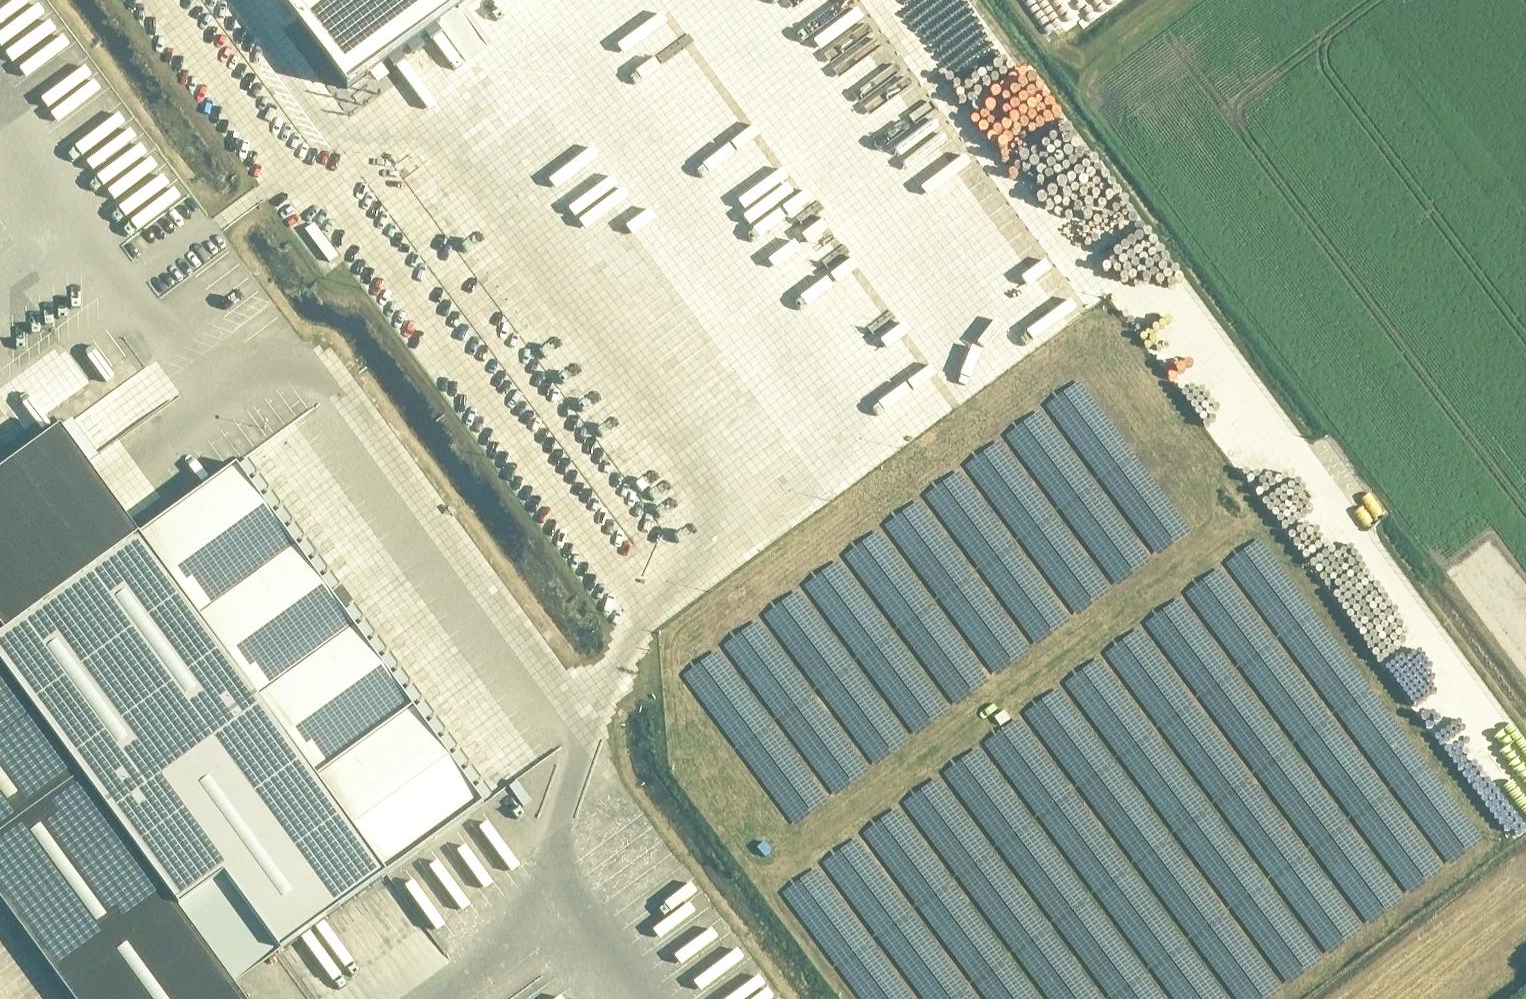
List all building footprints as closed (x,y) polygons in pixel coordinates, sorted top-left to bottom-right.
[(470,0),(279,0),(346,91),(470,0)] [(39,721),(86,786),(177,910),(222,878),(278,955),(482,806),(235,466),(138,537),(0,637),(0,667),(39,721)] [(504,706),(546,680),(528,652),(486,679),(504,706)] [(86,786),(39,721),(0,667),(0,849),(86,786)] [(86,786),(0,849),(0,903),(71,998),(242,998),(177,910),(86,786)] [(1153,900),(1144,907),(1165,936),(1175,929),(1153,900)] [(715,902),(691,918),(696,926),(720,910),(715,902)] [(706,939),(728,922),(723,914),(700,932),(706,939)] [(734,927),(710,942),(718,954),(742,939),(734,927)] [(674,962),(699,945),(694,937),(669,954),(674,962)] [(778,986),(772,977),(748,995),(751,998),(760,998),(778,986)] [(771,998),(793,998),(785,989),(771,998)] [(548,998),(567,998),(562,991),(548,998)]
